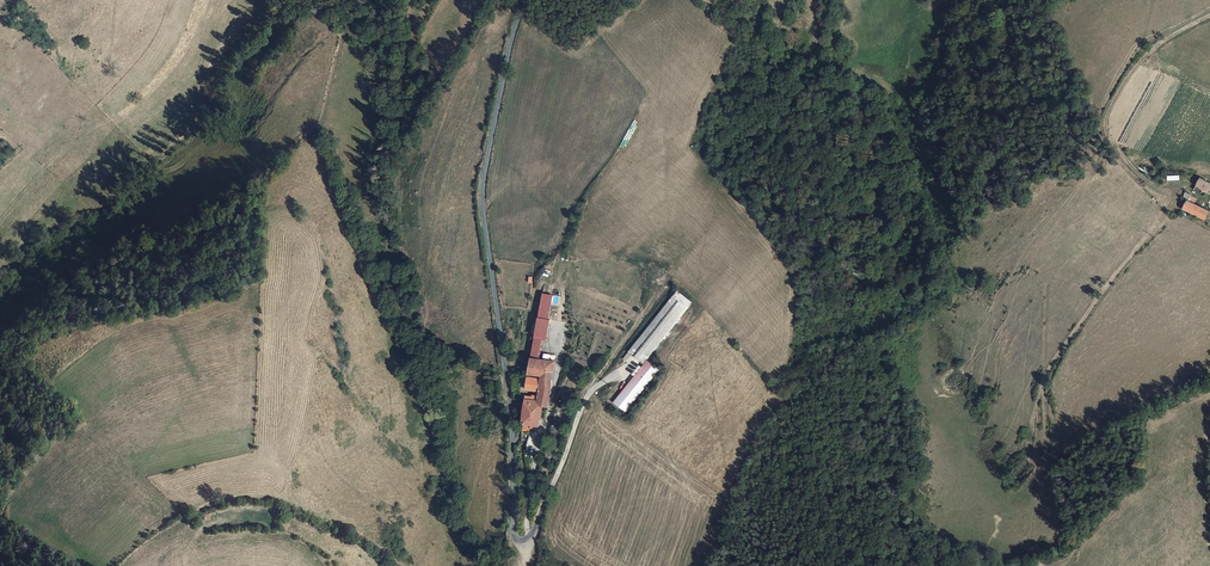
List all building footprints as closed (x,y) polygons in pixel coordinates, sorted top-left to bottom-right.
[(1209,193),(1209,184),(1201,179),(1196,186),(1209,193)] [(1204,218),(1208,211),(1204,209),(1188,201),(1192,194),(1186,193),(1183,201),(1186,203),(1183,208),(1204,218)] [(543,294),(536,334),(544,336),(547,336),(550,319),(549,319),(553,295),(543,294)] [(687,307),(673,295),(628,351),(642,363),(687,307)] [(536,334),(531,358),(540,360),(544,336),(536,334)] [(551,380),(555,362),(540,360),(531,358),(529,374),(542,375),(541,379),(542,379),(551,380)] [(645,364),(616,399),(628,409),(656,374),(645,364)] [(526,390),(528,378),(518,377),(515,399),(525,400),(526,390)] [(542,379),(541,379),(528,378),(526,390),(540,391),(540,389),(542,379)] [(550,390),(551,380),(542,379),(540,389),(550,390)] [(540,391),(538,401),(537,405),(542,406),(547,407),(550,390),(540,389),(540,391)] [(526,390),(525,400),(538,401),(540,391),(526,390)] [(538,401),(525,400),(522,423),(537,425),(542,406),(537,405),(538,401)] [(553,435),(551,443),(564,443),(567,435),(553,435)]
